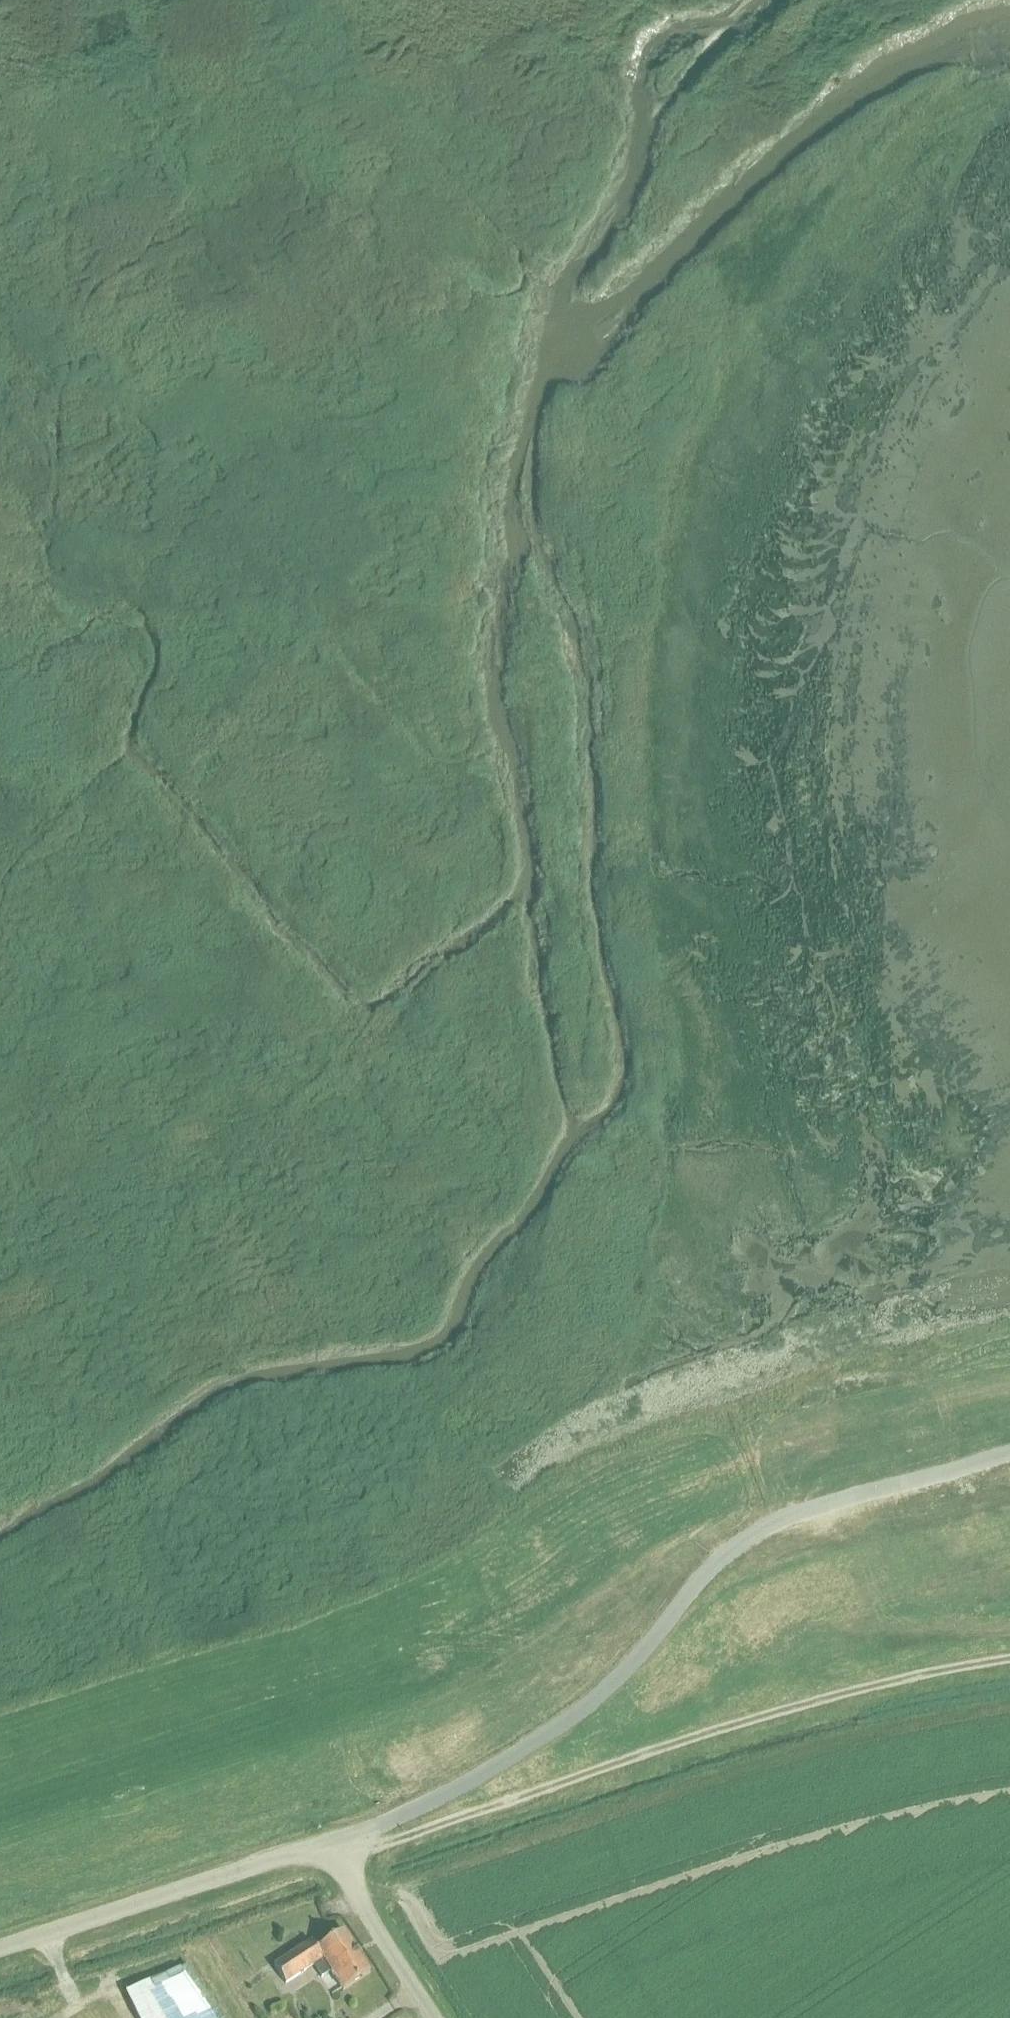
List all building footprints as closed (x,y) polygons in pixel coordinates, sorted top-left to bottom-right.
[(275,1983),(315,1964),(305,1943),(265,1962),(275,1983)] [(112,1993),(121,2012),(135,2006),(140,2017),(205,2017),(182,1963),(112,1993)]
